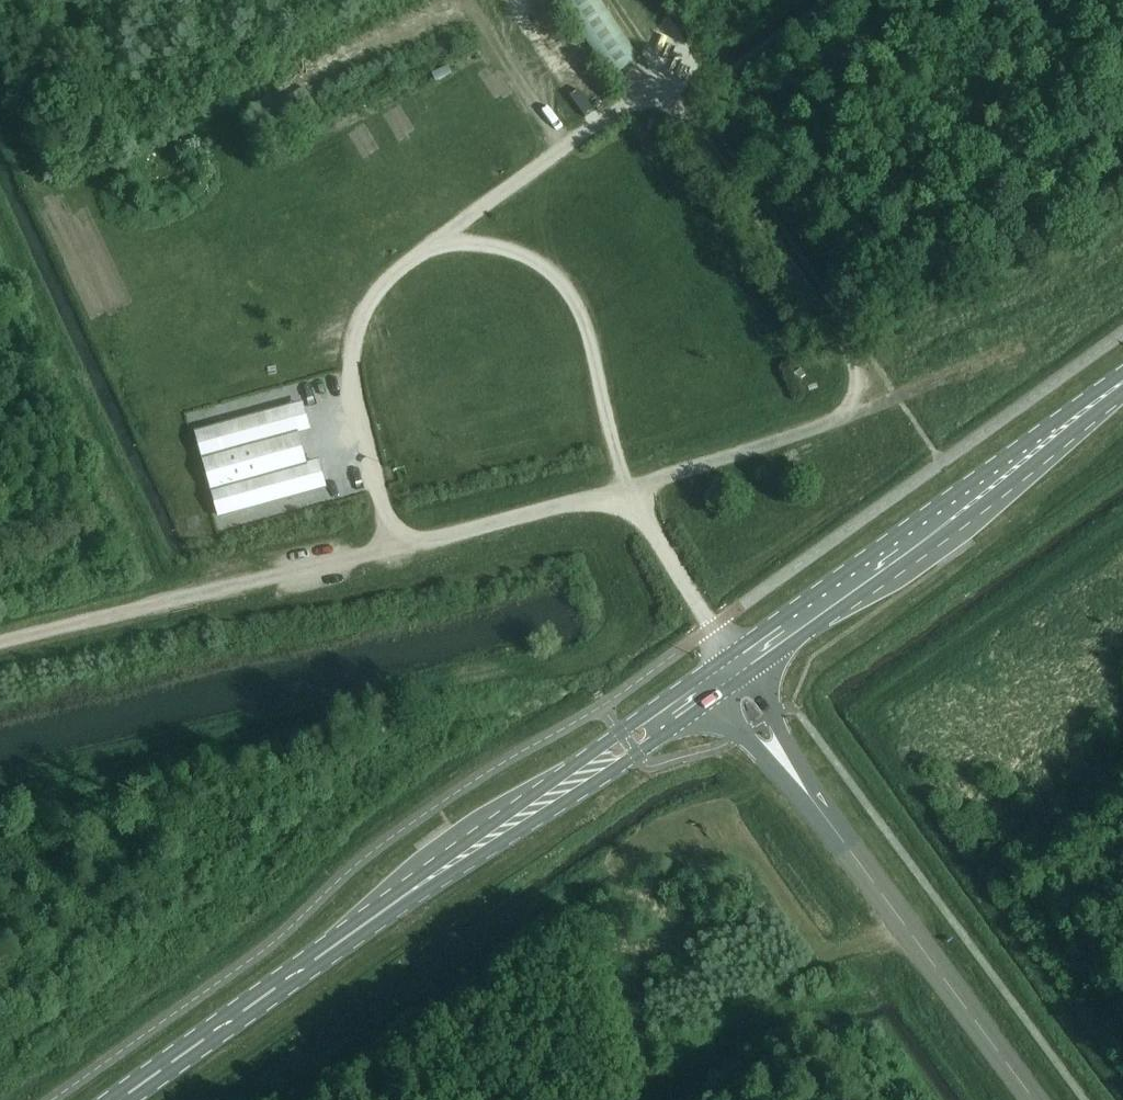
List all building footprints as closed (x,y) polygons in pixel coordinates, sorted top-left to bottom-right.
[(563,6),(612,79),(639,62),(597,0),(571,0),(563,6)] [(299,403),(197,431),(221,516),(322,488),(315,462),(307,465),(297,431),(306,428),(299,403)]
